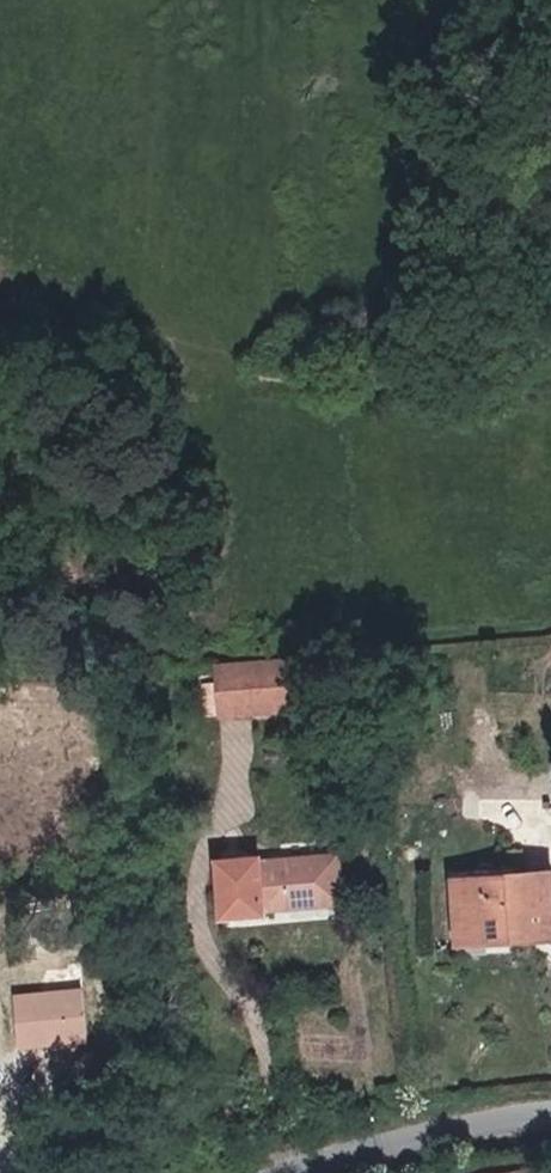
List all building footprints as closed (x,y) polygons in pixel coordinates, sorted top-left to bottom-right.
[(293,662),(219,669),(224,724),(297,719),(293,662)] [(259,859),(218,863),(223,918),(263,915),(263,910),(341,903),(337,857),(259,864),(259,859)] [(528,932),(550,931),(550,875),(526,876),(525,865),(460,871),(463,944),(530,943),(528,932)] [(23,1044),(50,1042),(89,1037),(83,983),(48,986),(19,989),(23,1044)]
